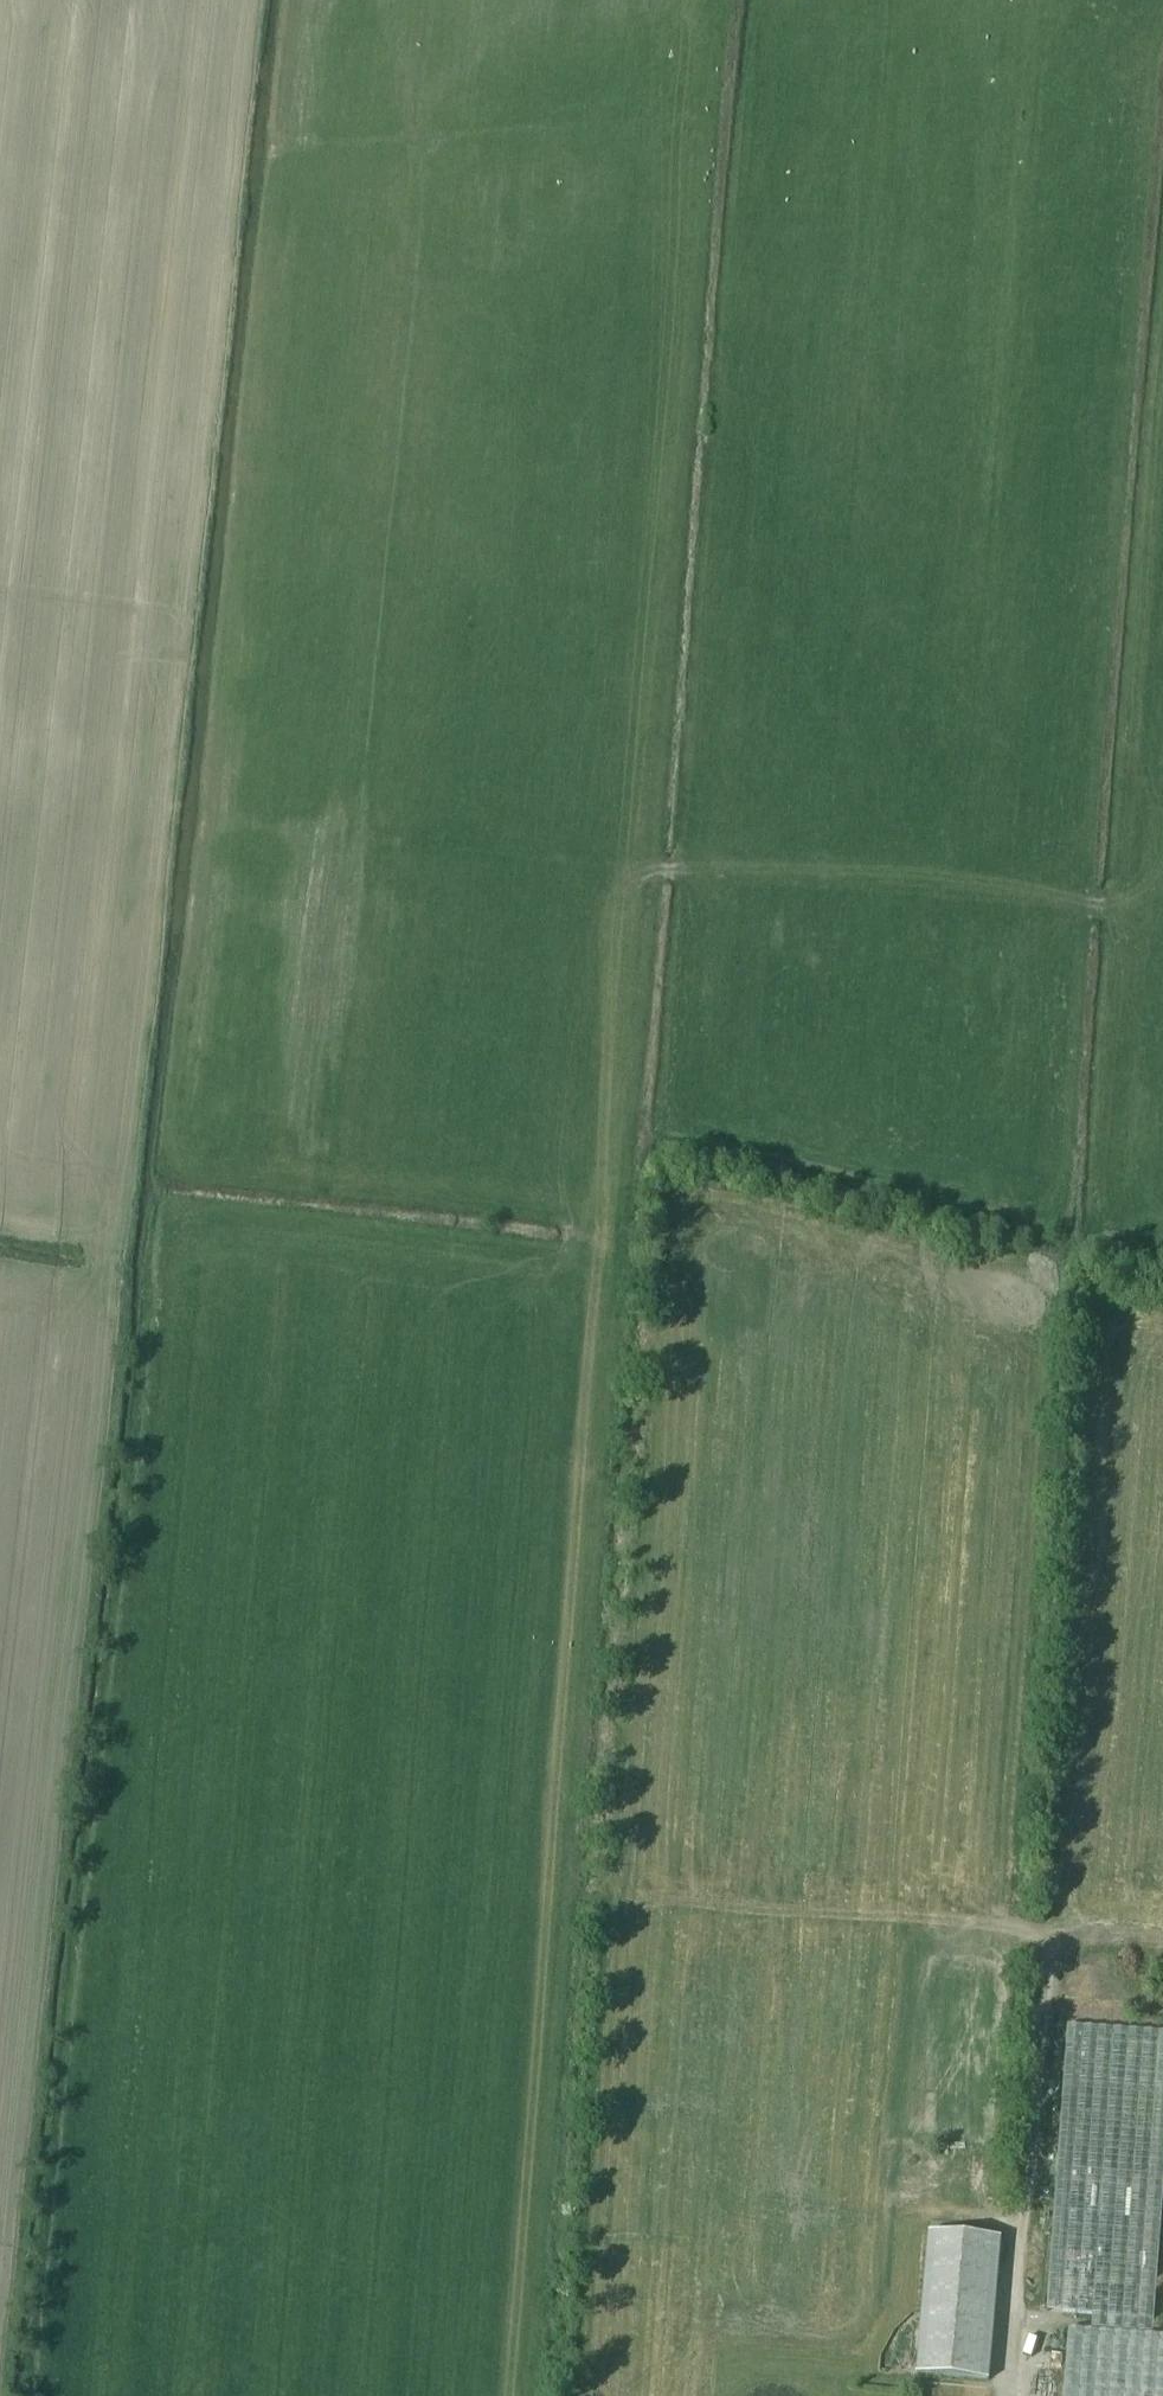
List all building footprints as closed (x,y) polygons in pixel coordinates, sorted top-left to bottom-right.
[(1092,2331),(1068,2329),(1063,2395),(1162,2395),(1162,2336),(1153,2335),(1162,2195),(1162,2033),(1067,2026),(1047,2311),(1093,2315),(1092,2331)] [(939,2328),(921,2326),(917,2375),(952,2378),(954,2353),(937,2351),(939,2328)]
